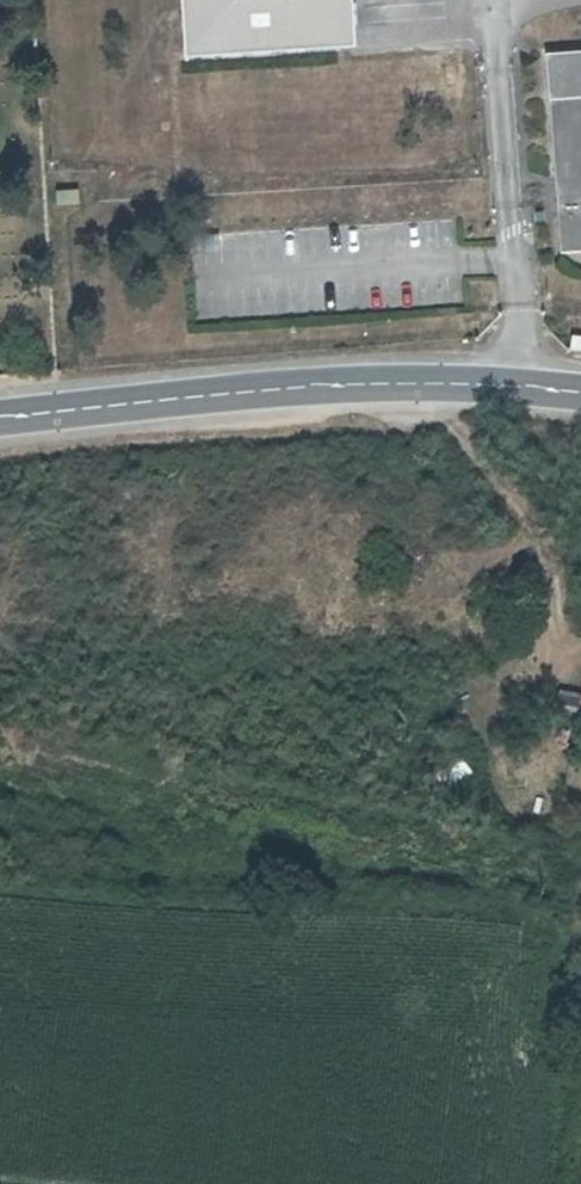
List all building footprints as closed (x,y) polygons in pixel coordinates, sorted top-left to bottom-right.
[(183,56),(338,48),(335,0),(179,0),(183,56)] [(543,57),(556,255),(580,254),(580,54),(543,57)] [(569,335),(567,349),(580,351),(580,337),(569,335)] [(567,693),(561,723),(580,727),(580,696),(567,693)]
